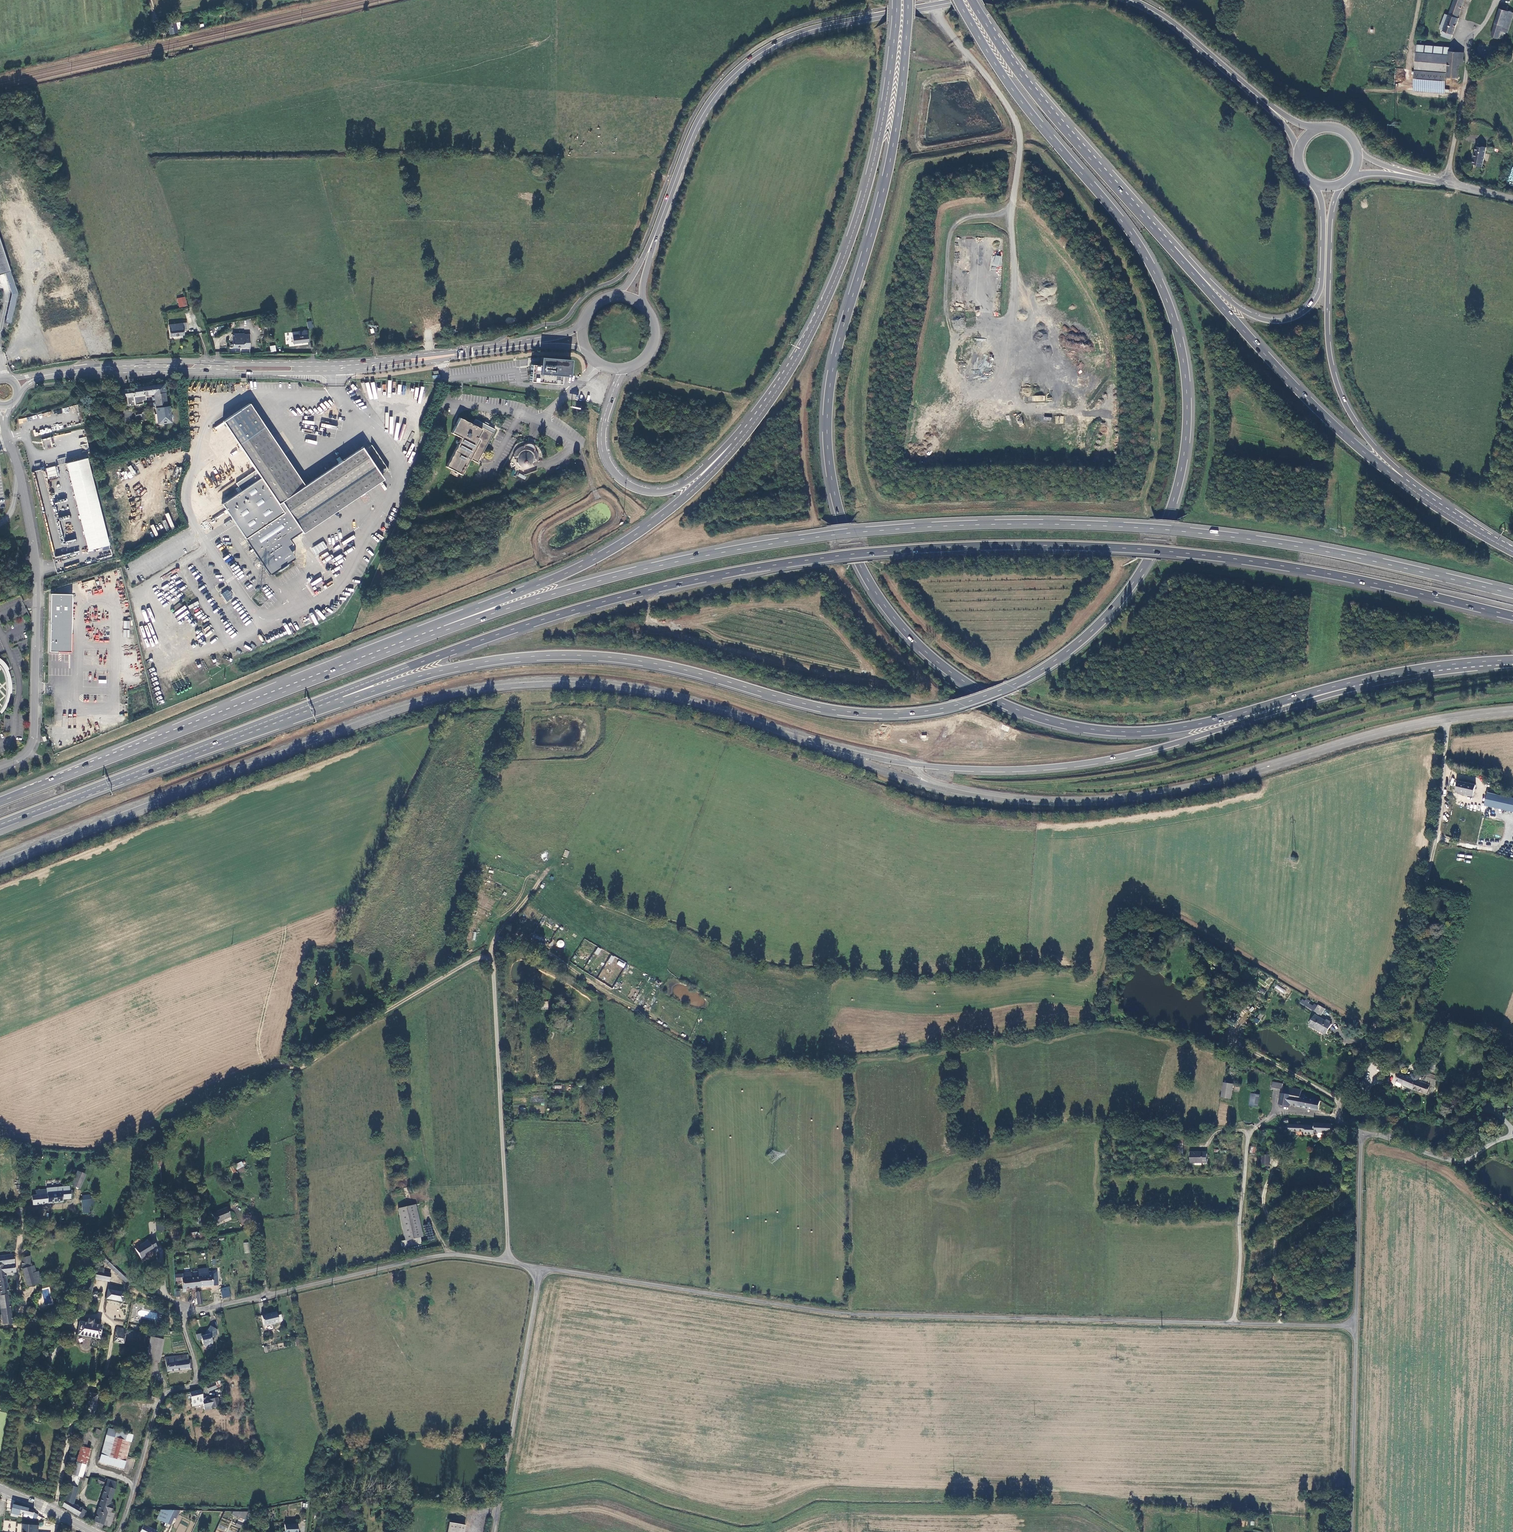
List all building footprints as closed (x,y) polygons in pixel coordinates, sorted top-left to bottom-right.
[(1448,16),(1445,15),(1443,20),(1445,21),(1441,35),(1451,39),(1464,0),(1454,0),(1448,16)] [(1506,21),(1509,12),(1500,9),(1497,18),(1506,21)] [(1512,14),(1509,12),(1506,21),(1502,30),(1505,31),(1506,32),(1512,14)] [(1497,18),(1491,37),(1497,39),(1498,37),(1503,39),(1505,31),(1502,30),(1506,21),(1497,18)] [(167,22),(169,34),(176,32),(173,21),(167,22)] [(1449,48),(1418,45),(1416,70),(1447,73),(1449,48)] [(1458,79),(1458,65),(1459,53),(1454,52),(1454,50),(1449,49),(1447,78),(1458,79)] [(1447,73),(1416,70),(1415,85),(1445,88),(1447,73)] [(1479,166),(1483,167),(1487,147),(1484,146),(1482,147),(1477,146),(1476,152),(1475,152),(1474,158),(1475,159),(1474,164),(1479,165),(1479,166)] [(0,241),(0,274),(1,274),(4,273),(10,271),(0,241)] [(993,255),(991,266),(1001,267),(1002,256),(993,255)] [(10,271),(4,273),(12,294),(5,322),(11,324),(18,293),(10,271)] [(184,305),(183,297),(175,298),(176,307),(184,305)] [(182,323),(168,325),(169,336),(183,334),(182,329),(182,323)] [(306,330),(297,332),(298,337),(292,338),(293,344),(308,341),(306,330)] [(249,347),(249,335),(243,335),(243,341),(236,341),(236,334),(232,334),(232,347),(249,347)] [(570,360),(540,357),(539,365),(531,365),(529,382),(560,384),(561,376),(569,377),(570,360)] [(129,405),(144,404),(143,400),(147,400),(146,395),(155,394),(158,421),(172,420),(170,406),(168,406),(165,384),(143,387),(140,387),(134,388),(121,390),(123,406),(129,405)] [(382,479),(361,447),(304,486),(248,404),(221,422),(254,470),(236,483),(240,491),(222,503),(266,571),(272,573),(276,570),(278,571),(287,566),(288,562),(291,560),(292,554),(287,547),(289,546),(290,541),(289,539),(300,532),(301,533),(382,479)] [(477,463),(495,429),(488,425),(488,424),(485,422),(484,423),(475,419),(473,423),(472,424),(459,418),(452,433),(461,438),(446,466),(462,475),(470,459),(477,463)] [(129,435),(140,433),(138,421),(127,423),(129,435)] [(44,449),(52,447),(51,438),(43,439),(44,449)] [(515,452),(513,455),(517,457),(518,461),(517,462),(520,465),(522,467),(528,467),(530,466),(529,465),(532,461),(537,460),(538,455),(535,451),(533,449),(534,447),(533,446),(531,444),(532,443),(529,442),(528,443),(524,444),(524,446),(520,447),(518,448),(515,452)] [(74,461),(68,463),(70,470),(88,465),(87,458),(75,461),(74,461)] [(68,463),(66,463),(88,550),(108,545),(88,465),(70,470),(68,463)] [(55,466),(46,468),(48,479),(58,477),(55,466)] [(312,548),(315,555),(327,548),(323,541),(312,548)] [(50,594),(49,649),(70,650),(71,595),(50,594)] [(176,612),(172,614),(177,621),(189,613),(181,602),(173,607),(176,612)] [(0,659),(0,712),(1,713),(3,711),(4,709),(5,708),(5,706),(6,705),(7,703),(8,701),(8,699),(9,697),(9,696),(10,693),(11,693),(11,687),(11,683),(10,678),(10,675),(9,672),(8,670),(8,669),(7,667),(4,662),(1,660),(0,659)] [(1476,786),(1459,782),(1456,793),(1473,797),(1476,786)] [(1488,793),(1485,806),(1512,812),(1512,799),(1488,793)] [(1274,988),(1284,993),(1286,990),(1276,985),(1274,988)] [(1430,1008),(1434,994),(1429,992),(1424,1006),(1430,1008)] [(1313,1010),(1317,1004),(1314,1002),(1312,1005),(1302,999),(1300,1002),(1313,1010)] [(1323,1008),(1317,1004),(1314,1010),(1320,1013),(1323,1008)] [(1258,1025),(1264,1014),(1262,1013),(1259,1018),(1257,1017),(1254,1023),(1258,1025)] [(1330,1023),(1313,1013),(1307,1023),(1313,1026),(1314,1023),(1326,1030),(1330,1023)] [(1409,1075),(1408,1078),(1404,1076),(1404,1077),(1397,1074),(1394,1082),(1402,1084),(1402,1086),(1413,1090),(1417,1080),(1418,1081),(1419,1077),(1419,1076),(1421,1070),(1415,1068),(1412,1075),(1410,1074),(1409,1075)] [(1437,1081),(1438,1078),(1425,1073),(1423,1076),(1437,1081)] [(1437,1081),(1423,1076),(1423,1078),(1419,1077),(1418,1081),(1417,1080),(1413,1090),(1430,1097),(1433,1090),(1437,1081)] [(1232,1098),(1234,1084),(1224,1082),(1222,1096),(1232,1098)] [(1290,1105),(1298,1107),(1300,1094),(1301,1091),(1282,1087),(1283,1084),(1273,1082),(1271,1090),(1281,1092),(1279,1104),(1289,1107),(1290,1105)] [(1370,1090),(1365,1086),(1360,1091),(1365,1096),(1370,1090)] [(1258,1105),(1260,1096),(1251,1094),(1250,1103),(1258,1105)] [(1305,1095),(1300,1094),(1298,1107),(1318,1111),(1320,1101),(1304,1098),(1305,1095)] [(1331,1133),(1331,1125),(1315,1124),(1315,1126),(1291,1123),(1289,1135),(1293,1135),(1293,1132),(1305,1132),(1305,1135),(1315,1135),(1315,1133),(1331,1133)] [(1191,1151),(1191,1162),(1207,1162),(1207,1153),(1203,1153),(1203,1152),(1191,1151)] [(242,1162),(230,1166),(233,1173),(236,1172),(235,1169),(244,1167),(242,1162)] [(85,1174),(77,1171),(71,1186),(79,1189),(85,1174)] [(69,1199),(69,1187),(46,1189),(46,1190),(36,1191),(36,1195),(32,1196),(32,1204),(62,1202),(62,1199),(69,1199)] [(89,1207),(93,1207),(93,1199),(90,1199),(90,1196),(82,1196),(82,1201),(81,1201),(81,1207),(79,1207),(79,1211),(82,1211),(82,1213),(89,1213),(89,1207)] [(412,1205),(398,1208),(405,1240),(406,1240),(406,1241),(420,1238),(412,1205)] [(228,1208),(213,1214),(217,1223),(232,1217),(228,1208)] [(200,1238),(199,1231),(191,1233),(192,1240),(200,1238)] [(148,1240),(135,1248),(142,1260),(147,1257),(145,1254),(157,1247),(151,1236),(147,1239),(148,1240)] [(420,1238),(406,1241),(407,1246),(421,1243),(420,1238)] [(12,1254),(0,1256),(0,1291),(1,1295),(0,1301),(0,1304),(2,1315),(4,1325),(13,1324),(5,1274),(15,1272),(12,1254)] [(26,1287),(40,1283),(38,1271),(35,1272),(34,1265),(32,1266),(30,1256),(22,1258),(21,1269),(26,1287)] [(106,1264),(113,1270),(115,1267),(109,1261),(107,1263),(106,1264)] [(113,1270),(126,1282),(128,1279),(115,1267),(113,1270)] [(101,1279),(102,1272),(95,1270),(94,1278),(101,1279)] [(110,1273),(102,1272),(101,1279),(108,1281),(110,1273)] [(186,1288),(200,1286),(199,1278),(191,1278),(191,1273),(183,1274),(184,1279),(181,1279),(182,1292),(186,1292),(186,1288)] [(200,1286),(212,1285),(212,1276),(208,1276),(199,1277),(199,1278),(200,1286)] [(104,1298),(121,1301),(123,1292),(122,1292),(122,1288),(107,1285),(104,1298)] [(220,1289),(223,1298),(231,1296),(229,1287),(220,1289)] [(276,1311),(261,1314),(263,1324),(278,1321),(276,1311)] [(79,1321),(78,1326),(76,1334),(98,1339),(100,1325),(91,1323),(92,1319),(86,1318),(85,1323),(79,1321)] [(210,1326),(206,1335),(203,1335),(202,1333),(196,1334),(197,1340),(201,1339),(202,1347),(207,1346),(207,1345),(211,1343),(211,1340),(213,1336),(215,1338),(218,1333),(217,1330),(210,1326)] [(128,1334),(128,1330),(125,1330),(125,1329),(116,1327),(114,1341),(123,1343),(125,1333),(128,1334)] [(158,1362),(159,1358),(163,1340),(150,1338),(145,1359),(158,1362)] [(165,1372),(192,1369),(190,1360),(188,1360),(187,1355),(164,1358),(165,1372)] [(213,1383),(206,1386),(208,1392),(215,1389),(213,1383)] [(200,1391),(190,1393),(192,1406),(201,1404),(203,1405),(203,1408),(210,1407),(211,1409),(219,1407),(217,1398),(209,1400),(208,1399),(202,1400),(200,1391)] [(89,1393),(86,1411),(95,1412),(98,1394),(89,1393)] [(146,1401),(137,1399),(135,1408),(146,1411),(147,1408),(144,1407),(146,1401)] [(99,1464),(125,1470),(133,1434),(107,1428),(99,1464)] [(82,1478),(85,1466),(74,1462),(71,1475),(82,1478)] [(107,1479),(92,1525),(101,1530),(102,1525),(110,1528),(115,1514),(111,1513),(113,1507),(113,1506),(112,1505),(110,1504),(117,1483),(107,1479)] [(77,1489),(69,1486),(64,1499),(74,1505),(77,1489)] [(74,1505),(64,1499),(62,1507),(77,1515),(81,1508),(74,1505)] [(32,1518),(34,1510),(14,1506),(13,1510),(18,1511),(18,1513),(23,1515),(23,1516),(32,1518)] [(86,1511),(81,1508),(77,1515),(82,1518),(86,1511)] [(159,1521),(165,1510),(161,1510),(156,1519),(159,1521)] [(159,1521),(166,1524),(170,1516),(173,1510),(165,1510),(159,1521)] [(170,1516),(173,1518),(176,1519),(180,1510),(173,1510),(170,1516)] [(231,1514),(244,1520),(248,1511),(232,1511),(231,1514)] [(449,1523),(448,1531),(464,1531),(465,1526),(449,1523)] [(22,1531),(36,1531),(36,1530),(31,1530),(32,1525),(22,1524),(22,1531)]
